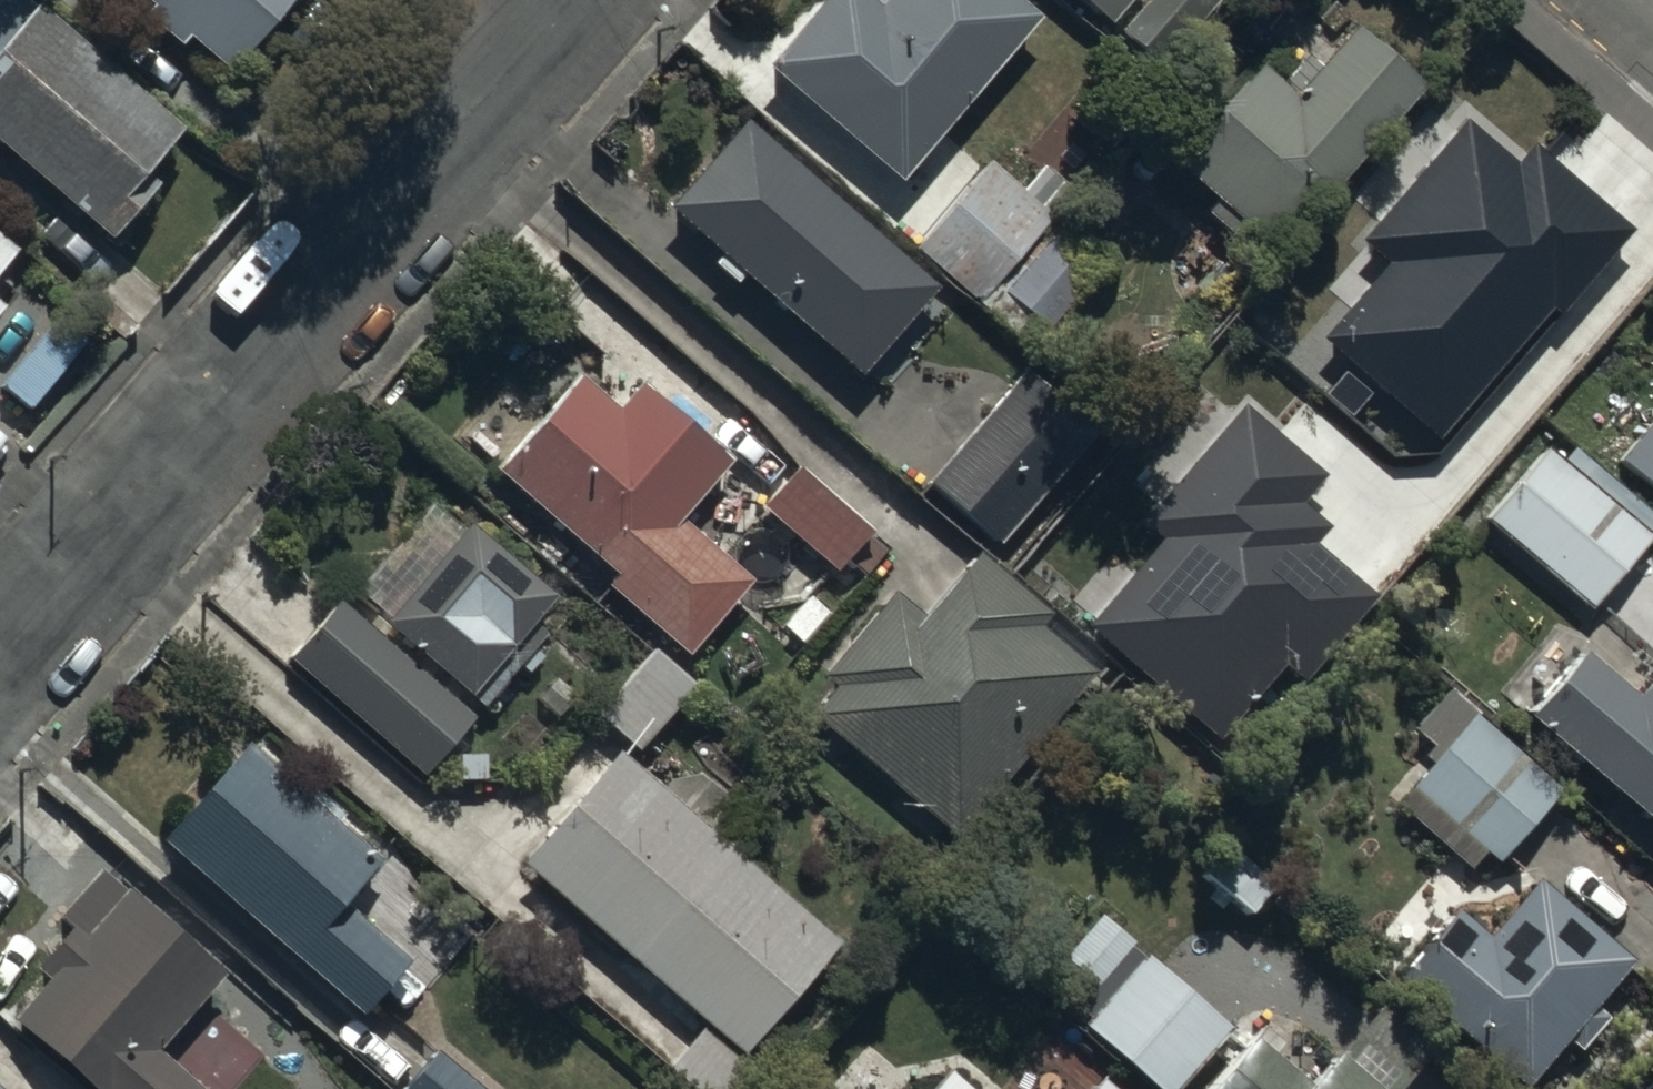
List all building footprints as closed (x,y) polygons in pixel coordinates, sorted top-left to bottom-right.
[(108,245),(153,195),(141,184),(183,138),(40,8),(35,14),(19,0),(0,0),(0,147),(108,245)] [(148,12),(140,22),(174,52),(183,41),(226,79),(296,0),(135,0),(148,12)] [(899,185),(1037,23),(1011,0),(827,0),(766,72),(899,185)] [(1107,24),(1129,0),(1074,0),(1105,27),(1107,24)] [(1213,0),(1152,0),(1118,39),(1157,73),(1218,4),(1213,0)] [(1274,259),(1422,91),(1352,30),(1317,70),(1306,60),(1279,90),(1256,70),(1171,167),(1214,204),(1205,214),(1248,252),(1256,243),(1274,259)] [(1470,120),(1365,241),(1390,263),(1326,337),(1446,440),(1632,225),(1538,144),(1521,164),(1470,120)] [(741,126),(664,214),(860,383),(937,294),(741,126)] [(988,168),(913,253),(977,309),(1075,197),(1043,169),(1019,196),(988,168)] [(1107,262),(1063,225),(993,308),(1038,345),(1107,262)] [(16,258),(0,244),(0,277),(16,258)] [(1028,370),(926,487),(998,549),(1100,432),(1028,370)] [(750,584),(680,523),(730,466),(639,388),(616,414),(578,381),(493,477),(613,581),(605,590),(685,660),(750,584)] [(1166,540),(1093,625),(1223,736),(1287,662),(1309,681),(1382,595),(1319,542),(1334,524),(1307,501),(1331,473),(1250,404),(1147,524),(1166,540)] [(1481,520),(1590,612),(1650,541),(1633,527),(1646,512),(1652,518),(1652,433),(1615,477),(1623,483),(1605,505),(1541,450),(1481,520)] [(793,473),(761,510),(835,573),(867,536),(793,473)] [(468,529),(383,627),(482,712),(543,641),(531,631),(555,604),(468,529)] [(1048,618),(977,557),(922,620),(892,594),(818,679),(833,692),(810,719),(953,842),(1095,679),(1038,630),(1048,618)] [(472,723),(337,607),(288,664),(423,780),(472,723)] [(649,653),(594,718),(636,754),(691,689),(649,653)] [(1528,721),(1652,828),(1652,680),(1635,702),(1582,657),(1528,721)] [(1485,709),(1395,807),(1468,874),(1484,856),(1495,867),(1570,786),(1485,709)] [(162,848),(163,848),(370,1018),(411,967),(394,954),(417,925),(367,884),(381,866),(336,829),(344,819),(307,790),(301,798),(243,750),(162,848)] [(615,756),(520,867),(744,1058),(839,948),(726,851),(749,824),(684,769),(661,795),(615,756)] [(1227,850),(1201,876),(1223,898),(1212,909),(1231,928),(1243,916),(1247,919),(1272,893),(1227,850)] [(156,1054),(222,980),(126,894),(123,897),(99,875),(55,924),(68,936),(34,973),(47,985),(10,1027),(80,1088),(195,1088),(156,1054)] [(1396,983),(1519,1088),(1529,1088),(1567,1045),(1578,1055),(1607,1020),(1595,1010),(1632,967),(1535,884),(1483,943),(1454,918),(1451,922),(1421,895),(1405,913),(1435,938),(1396,983)] [(1081,1027),(1154,1088),(1180,1088),(1227,1033),(1130,951),(1133,946),(1097,916),(1060,959),(1064,962),(1036,995),(1079,1030),(1081,1027)] [(1429,1057),(1376,1011),(1309,1088),(1401,1088),(1429,1057)] [(1211,1088),(1307,1088),(1252,1042),(1211,1088)] [(436,1056),(409,1088),(476,1088),(436,1056)] [(947,1073),(932,1088),(965,1088),(947,1073)]
